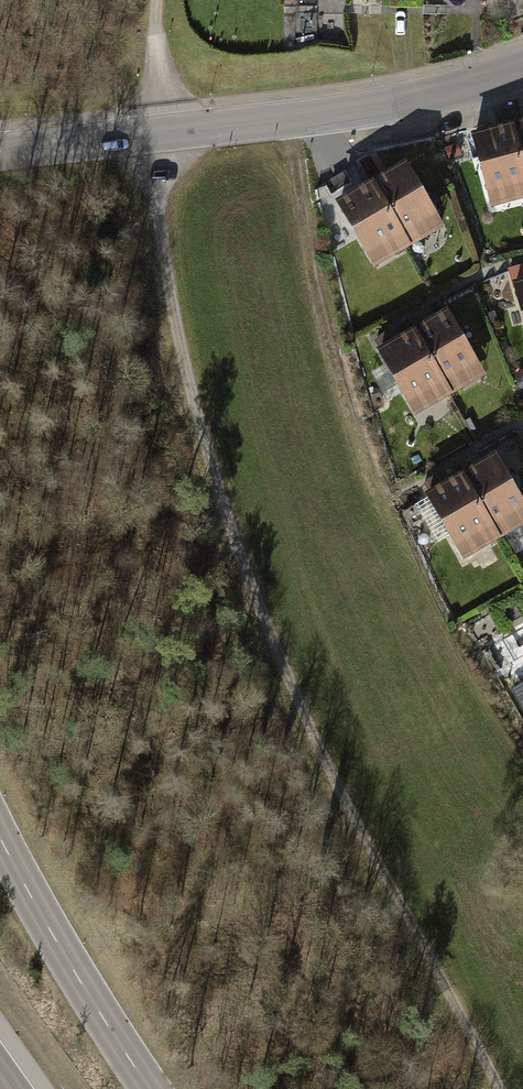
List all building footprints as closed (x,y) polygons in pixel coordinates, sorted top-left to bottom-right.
[(522,171),(522,122),(512,124),(522,171)] [(490,206),(522,199),(522,171),(512,124),(473,133),(490,206)] [(409,159),(374,179),(412,245),(446,225),(409,159)] [(374,179),(340,199),(377,264),(412,245),(374,179)] [(449,312),(414,331),(451,397),(486,377),(449,312)] [(414,331),(379,351),(417,416),(451,397),(414,331)] [(462,474),(500,540),(522,526),(522,500),(497,454),(462,474)] [(462,474),(428,494),(465,559),(500,540),(462,474)]
